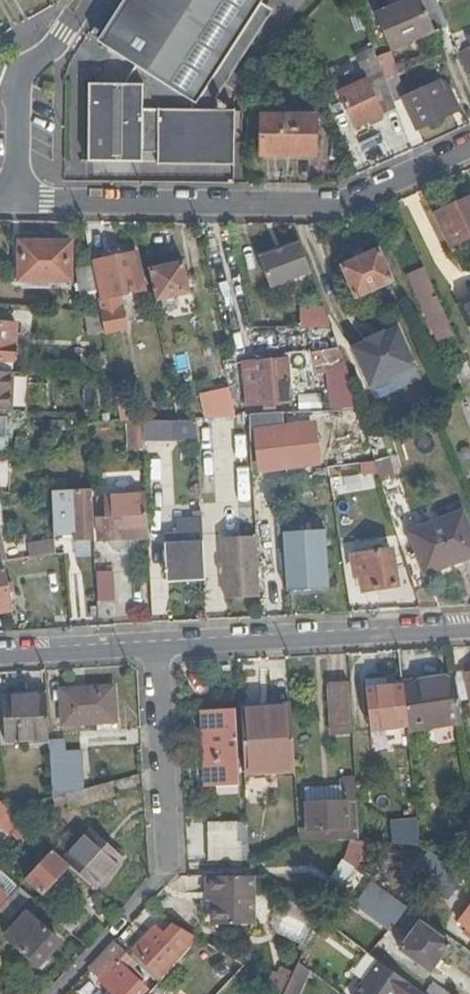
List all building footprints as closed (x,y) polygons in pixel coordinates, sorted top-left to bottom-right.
[(211,112),(211,102),(268,17),(258,10),(264,0),(130,0),(102,43),(140,68),(125,86),(124,86),(113,95),(101,95),(100,164),(230,167),(231,136),(239,137),(240,115),(231,114),(231,122),(211,121),(211,112)] [(436,0),(407,0),(374,14),(391,51),(448,27),(436,0)] [(385,80),(373,48),(354,56),(366,80),(367,80),(382,115),(396,109),(393,103),(385,80)] [(459,53),(469,78),(469,49),(459,53)] [(398,74),(385,80),(393,103),(404,98),(417,129),(452,113),(439,83),(407,97),(398,74)] [(355,127),(382,115),(367,80),(366,80),(339,92),(355,127)] [(113,95),(124,86),(90,86),(90,94),(101,95),(113,95)] [(89,164),(100,164),(101,95),(90,94),(89,164)] [(231,113),(211,112),(211,121),(231,122),(231,114),(231,113)] [(319,117),(264,116),(262,157),(318,158),(319,117)] [(451,247),(469,238),(469,197),(436,213),(451,247)] [(72,241),(20,240),(19,280),(25,280),(25,287),(50,287),(50,280),(71,281),(72,241)] [(272,287),(312,273),(302,244),(261,258),(272,287)] [(396,282),(380,247),(341,264),(356,299),(396,282)] [(103,297),(99,298),(102,311),(105,332),(105,333),(109,332),(126,329),(122,307),(112,309),(109,296),(145,288),(137,252),(95,261),(103,297)] [(183,259),(149,268),(157,301),(192,292),(183,259)] [(97,288),(93,266),(78,270),(82,291),(97,288)] [(455,332),(425,266),(409,274),(439,340),(455,332)] [(102,311),(85,310),(89,335),(105,332),(102,311)] [(296,313),(296,328),(332,328),(326,313),(296,313)] [(14,360),(16,324),(0,322),(0,359),(14,360)] [(414,367),(397,327),(384,333),(383,331),(364,339),(365,341),(352,347),(368,386),(414,367)] [(315,374),(346,367),(338,347),(314,352),(315,374)] [(291,403),(290,383),(306,382),(303,354),(286,355),(287,360),(244,364),(247,406),(291,403)] [(237,416),(245,416),(233,359),(224,361),(230,388),(237,416)] [(469,372),(443,384),(449,398),(469,388),(469,374),(469,372)] [(13,413),(13,404),(16,374),(0,373),(0,412),(13,413)] [(16,374),(13,404),(28,405),(30,374),(16,374)] [(116,386),(122,422),(132,422),(135,422),(129,384),(116,386)] [(222,417),(237,416),(230,388),(216,391),(222,417)] [(347,416),(345,416),(346,433),(369,432),(362,409),(361,409),(346,410),(347,416)] [(346,410),(299,412),(300,419),(345,416),(347,416),(346,410)] [(252,416),(252,430),(283,427),(282,413),(252,415),(252,416)] [(145,448),(144,421),(135,422),(132,422),(134,448),(145,448)] [(305,456),(304,447),(302,434),(301,428),(292,429),(287,430),(281,431),(281,437),(260,439),(262,461),(295,457),(295,465),(306,464),(305,456)] [(315,446),(304,447),(305,456),(306,464),(317,462),(315,446)] [(380,472),(377,460),(362,463),(364,474),(380,472)] [(54,492),(54,511),(75,510),(76,535),(95,534),(93,490),(54,492)] [(150,539),(148,496),(106,498),(107,519),(99,519),(101,542),(111,541),(111,549),(114,552),(123,551),(126,548),(126,540),(150,539)] [(407,563),(416,594),(433,586),(429,576),(469,558),(469,533),(462,514),(410,536),(420,557),(407,563)] [(285,533),(288,592),(330,590),(327,531),(285,533)] [(228,600),(261,598),(258,538),(224,540),(228,600)] [(96,553),(96,543),(86,544),(86,554),(96,553)] [(169,583),(206,582),(204,544),(167,546),(169,583)] [(392,551),(353,555),(356,575),(363,575),(365,589),(375,588),(375,590),(398,587),(392,551)] [(13,611),(5,569),(0,570),(0,614),(13,611)] [(114,572),(97,573),(99,603),(115,602),(114,572)] [(459,701),(469,699),(469,696),(466,675),(465,673),(455,675),(456,681),(459,701)] [(363,683),(364,689),(385,688),(384,681),(363,683)] [(408,729),(462,725),(459,701),(456,681),(403,684),(403,687),(408,729)] [(351,734),(348,683),(328,684),(331,735),(351,734)] [(96,719),(114,718),(112,687),(59,689),(62,724),(96,722),(96,719)] [(369,731),(408,729),(403,687),(385,688),(364,689),(369,731)] [(3,741),(47,739),(45,695),(1,698),(3,741)] [(242,788),(236,710),(202,713),(207,790),(242,788)] [(246,774),(294,771),(290,710),(241,712),(246,774)] [(63,775),(64,794),(67,794),(92,787),(89,753),(74,752),(62,737),(47,739),(49,776),(63,775)] [(49,776),(50,798),(64,794),(63,775),(49,776)] [(350,842),(357,843),(354,778),(346,778),(346,785),(309,788),(310,805),(306,805),(308,830),(298,831),(298,840),(350,842)] [(308,781),(309,788),(346,785),(346,778),(308,781)] [(92,787),(67,794),(70,807),(118,794),(114,780),(92,787)] [(30,831),(8,810),(0,803),(0,823),(20,842),(30,831)] [(217,861),(247,862),(246,844),(239,844),(238,822),(216,823),(217,861)] [(90,830),(61,860),(68,866),(93,889),(121,858),(90,830)] [(354,868),(361,843),(357,843),(350,842),(344,861),(354,868)] [(61,860),(51,850),(24,879),(41,894),(68,866),(61,860)] [(465,876),(430,851),(423,862),(457,886),(465,876)] [(253,926),(253,877),(205,876),(205,895),(210,895),(210,901),(209,926),(253,926)] [(18,886),(0,906),(0,913),(6,919),(28,895),(18,886)] [(39,905),(70,934),(78,926),(47,897),(39,905)] [(459,922),(469,929),(466,934),(469,937),(469,907),(459,922)] [(59,943),(26,913),(4,936),(38,967),(59,943)] [(326,939),(331,926),(319,918),(299,964),(308,970),(315,959),(312,957),(322,936),(326,939)] [(430,972),(450,944),(420,923),(399,950),(430,972)] [(171,935),(160,924),(147,937),(158,947),(171,935)] [(162,980),(199,940),(174,931),(171,935),(158,947),(147,937),(133,953),(162,980)] [(115,943),(90,969),(110,989),(105,993),(143,993),(147,991),(141,985),(145,981),(131,968),(127,972),(118,963),(126,954),(115,943)] [(377,960),(352,993),(423,993),(377,960)] [(308,970),(299,964),(295,973),(285,993),(298,993),(308,970)] [(295,973),(282,967),(280,972),(275,971),(267,986),(276,993),(285,993),(295,973)] [(434,983),(426,993),(448,993),(434,983)]
